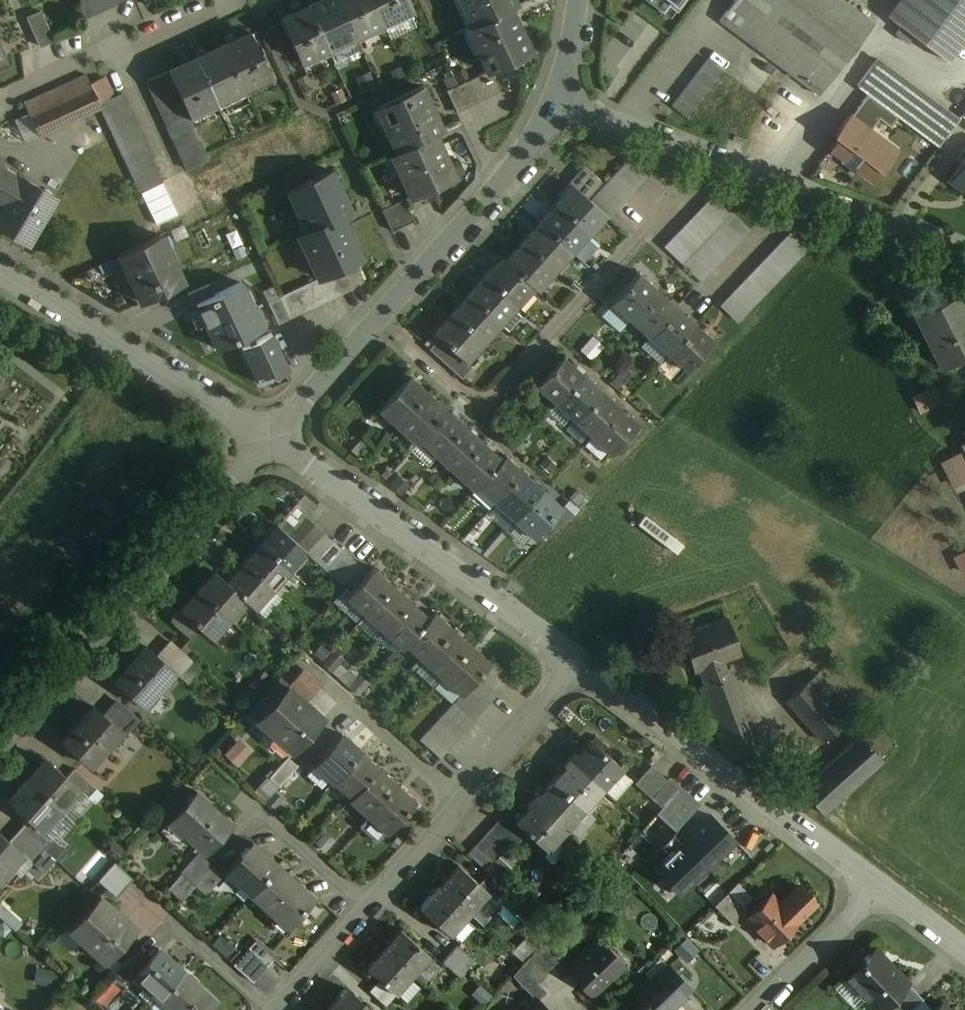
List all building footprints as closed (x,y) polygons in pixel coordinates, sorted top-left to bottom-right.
[(92,0),(80,0),(80,19),(96,12),(92,3),(92,0)] [(92,3),(96,12),(122,0),(92,0),(92,3)] [(306,5),(326,48),(329,54),(356,41),(337,0),(317,0),(306,5)] [(356,41),(384,28),(381,23),(370,0),(337,0),(356,41)] [(381,23),(407,11),(409,17),(411,16),(403,0),(370,0),(381,23)] [(470,25),(509,7),(514,4),(512,0),(459,0),(470,25)] [(681,0),(648,0),(661,10),(666,3),(674,9),(681,0)] [(718,19),(817,94),(871,22),(842,0),(732,0),(718,19)] [(886,16),(900,26),(911,34),(945,59),(964,33),(964,0),(898,0),(886,16)] [(306,5),(279,18),(301,65),(303,64),(301,59),(326,48),(306,5)] [(470,25),(463,28),(474,51),(476,50),(486,71),(489,69),(529,50),(509,7),(470,25)] [(51,40),(39,11),(25,17),(38,46),(51,40)] [(911,34),(900,26),(894,33),(906,41),(911,34)] [(271,81),(248,32),(221,45),(244,94),(271,81)] [(244,94),(221,45),(194,58),(217,107),(244,94)] [(217,107),(194,58),(167,71),(172,82),(177,93),(182,104),(188,115),(190,119),(217,107)] [(701,68),(718,81),(725,72),(708,59),(701,68)] [(957,119),(876,59),(857,84),(867,92),(897,115),(937,145),(957,119)] [(694,77),(711,91),(718,81),(701,68),(694,77)] [(486,71),(467,79),(477,101),(499,91),(489,69),(486,71)] [(167,71),(145,80),(150,92),(172,82),(167,71)] [(85,74),(58,86),(73,119),(100,107),(98,104),(89,83),(85,74)] [(104,76),(89,83),(98,104),(114,96),(104,76)] [(686,87),(703,100),(711,91),(694,77),(686,87)] [(467,79),(446,89),(456,111),(477,101),(467,79)] [(172,82),(150,92),(156,103),(177,93),(172,82)] [(431,108),(420,85),(374,107),(395,151),(433,133),(441,129),(435,117),(434,118),(430,109),(431,108)] [(58,86),(23,102),(38,135),(73,119),(58,86)] [(686,87),(679,97),(696,110),(703,100),(686,87)] [(897,115),(867,92),(850,115),(869,129),(878,118),(889,126),(897,115)] [(161,182),(120,93),(114,96),(98,104),(100,107),(139,192),(161,182)] [(177,93),(156,103),(161,114),(182,104),(177,93)] [(672,106),(689,119),(696,110),(679,97),(672,106)] [(182,104),(161,114),(166,125),(188,115),(182,104)] [(850,115),(848,113),(833,133),(837,136),(829,148),(842,158),(840,161),(851,169),(853,166),(871,180),(895,148),(850,115)] [(188,115),(166,125),(171,137),(193,126),(190,119),(188,115)] [(193,126),(171,137),(177,148),(198,137),(193,126)] [(395,151),(391,152),(400,172),(399,173),(410,197),(453,177),(433,133),(395,151)] [(198,137),(177,148),(182,158),(203,148),(198,137)] [(203,148),(182,158),(187,169),(208,159),(203,148)] [(630,155),(589,200),(605,214),(608,217),(649,172),(630,155)] [(948,178),(964,191),(964,190),(964,155),(948,178)] [(0,165),(0,206),(1,206),(0,208),(0,227),(26,243),(53,197),(0,165)] [(601,181),(583,165),(569,182),(572,184),(586,197),(601,181)] [(328,170),(287,189),(305,229),(297,233),(297,235),(348,211),(328,170)] [(161,182),(139,192),(145,204),(167,194),(161,182)] [(586,197),(572,184),(554,204),(588,233),(605,214),(589,200),(586,197)] [(172,205),(167,194),(145,204),(150,215),(172,205)] [(749,229),(713,194),(663,246),(699,281),(749,229)] [(402,199),(380,209),(390,231),(412,220),(402,199)] [(588,233),(554,204),(537,222),(571,252),(588,233)] [(177,215),(172,205),(150,215),(155,225),(177,215)] [(348,211),(297,235),(318,278),(321,276),(332,271),(343,266),(354,261),(359,258),(339,216),(348,211)] [(571,252),(537,222),(524,239),(557,269),(571,252)] [(789,232),(729,293),(748,311),(807,249),(789,232)] [(159,235),(118,254),(140,302),(182,282),(159,235)] [(557,269),(524,239),(507,258),(536,285),(540,288),(557,269)] [(507,258),(500,257),(483,275),(516,305),(536,285),(507,258)] [(258,261),(230,274),(234,280),(262,267),(258,261)] [(363,281),(354,261),(343,266),(352,286),(363,281)] [(343,266),(332,271),(342,293),(353,288),(352,286),(343,266)] [(332,271),(321,276),(331,298),(342,293),(332,271)] [(637,272),(610,302),(629,320),(656,289),(637,272)] [(516,305),(483,275),(466,294),(499,324),(516,305)] [(318,278),(299,287),(309,308),(331,298),(321,276),(318,278)] [(213,295),(195,303),(196,305),(216,347),(260,327),(239,283),(213,295)] [(207,284),(186,293),(193,306),(196,305),(195,303),(213,295),(207,284)] [(299,287),(277,297),(288,318),(309,308),(299,287)] [(656,289),(629,320),(647,336),(675,306),(656,289)] [(499,324),(466,294),(449,313),(483,343),(499,324)] [(956,296),(915,316),(940,366),(964,354),(964,317),(963,314),(964,313),(956,296)] [(288,318),(277,297),(267,302),(277,323),(288,318)] [(693,323),(675,306),(647,336),(666,353),(693,323)] [(483,343),(449,313),(432,332),(438,337),(465,362),(466,362),(483,343)] [(712,340),(693,323),(666,353),(685,371),(712,340)] [(288,370),(270,333),(241,347),(255,377),(270,370),(273,377),(288,370)] [(465,362),(438,337),(428,349),(461,378),(470,366),(466,362),(465,362)] [(562,356),(534,386),(554,403),(581,373),(562,356)] [(581,373),(554,403),(573,420),(600,390),(581,373)] [(408,375),(377,410),(396,427),(427,392),(408,375)] [(923,411),(946,400),(939,383),(915,395),(923,411)] [(618,407),(600,390),(573,420),(591,437),(618,407)] [(427,392),(396,427),(415,444),(418,440),(446,409),(427,392)] [(638,424),(618,407),(591,437),(611,454),(638,424)] [(446,409),(418,440),(436,457),(464,426),(446,409)] [(464,426),(436,457),(454,473),(482,442),(464,426)] [(482,442),(454,473),(473,490),(476,487),(501,459),(482,442)] [(522,472),(504,455),(501,459),(476,487),(494,503),(522,472)] [(522,472),(494,503),(512,520),(541,488),(522,472)] [(541,488),(512,520),(531,537),(559,505),(541,488)] [(350,557),(304,516),(287,535),(306,551),(306,552),(305,553),(332,577),(350,557)] [(257,544),(286,570),(288,571),(287,569),(303,551),(305,553),(306,551),(287,535),(275,524),(257,544)] [(286,570),(257,544),(241,562),(269,588),(271,590),(272,589),(270,588),(286,570)] [(350,557),(332,577),(341,585),(359,565),(350,557)] [(269,588),(241,562),(224,581),(244,599),(254,608),(255,608),(253,606),(269,588)] [(367,573),(359,565),(341,585),(349,593),(367,573)] [(349,593),(345,598),(363,615),(391,584),(372,567),(367,573),(349,593)] [(244,599),(224,581),(212,571),(195,590),(227,619),(228,620),(229,619),(228,618),(244,599)] [(391,584),(363,615),(382,631),(409,601),(391,584)] [(227,619),(195,590),(178,609),(199,628),(211,639),(212,638),(211,636),(227,619)] [(409,601),(382,631),(400,648),(403,645),(428,618),(409,601)] [(199,628),(178,609),(168,619),(190,638),(199,628)] [(428,618),(403,645),(422,662),(424,659),(452,629),(434,612),(428,618)] [(725,619),(680,636),(693,670),(721,660),(738,653),(725,619)] [(452,629),(424,659),(439,672),(437,675),(440,678),(470,645),(452,629)] [(192,660),(174,644),(160,659),(173,671),(178,675),(192,660)] [(470,645),(440,678),(458,694),(459,695),(486,665),(489,662),(470,645)] [(160,659),(145,646),(114,681),(142,706),(173,671),(160,659)] [(439,672),(424,659),(422,662),(414,671),(432,687),(440,678),(437,675),(439,672)] [(755,748),(721,660),(697,669),(703,685),(699,687),(726,759),(755,748)] [(486,665),(459,695),(458,694),(418,739),(439,758),(506,683),(486,665)] [(317,691),(326,679),(307,666),(299,677),(317,691)] [(279,676),(263,694),(272,702),(287,686),(288,684),(279,676)] [(806,683),(787,701),(824,743),(844,725),(806,683)] [(322,718),(287,686),(272,702),(256,720),(257,720),(258,719),(269,729),(268,731),(291,752),(322,718)] [(138,719),(121,703),(107,719),(120,730),(124,734),(138,719)] [(107,719),(91,705),(60,740),(88,765),(120,730),(107,719)] [(359,751),(340,734),(313,765),(331,782),(359,751)] [(242,736),(228,753),(242,765),(256,748),(242,736)] [(801,790),(823,814),(882,761),(860,736),(801,790)] [(620,768),(588,740),(575,754),(573,752),(567,758),(601,789),(620,768)] [(359,751),(331,782),(350,798),(377,767),(359,751)] [(296,765),(286,756),(259,787),(269,795),(296,765)] [(65,776),(44,758),(25,779),(58,808),(76,788),(77,787),(65,776)] [(601,789),(567,758),(562,765),(564,767),(551,781),(580,806),(587,798),(590,801),(601,789)] [(757,763),(752,778),(767,783),(772,768),(757,763)] [(650,765),(634,783),(650,798),(652,796),(666,780),(650,765)] [(350,798),(348,800),(366,817),(395,784),(377,767),(350,798)] [(94,787),(73,768),(65,776),(77,787),(76,788),(86,797),(90,793),(94,787)] [(666,780),(652,796),(662,805),(678,788),(668,778),(666,780)] [(58,808),(25,779),(7,799),(27,818),(39,829),(40,828),(58,808)] [(580,806),(551,781),(539,795),(536,793),(531,799),(565,830),(576,817),(573,815),(580,806)] [(414,801),(395,784),(366,817),(385,834),(414,801)] [(101,793),(94,787),(90,793),(93,795),(92,797),(96,800),(101,793)] [(698,805),(678,788),(662,805),(655,814),(665,823),(673,815),(682,823),(698,805)] [(231,823),(194,791),(166,822),(167,823),(171,820),(182,830),(179,834),(180,835),(182,833),(185,836),(199,849),(204,853),(231,823)] [(565,830),(531,799),(525,806),(527,808),(514,822),(546,850),(547,850),(544,847),(550,839),(553,842),(565,830)] [(709,816),(701,823),(702,825),(685,841),(684,840),(655,868),(679,894),(733,841),(709,816)] [(39,829),(27,818),(19,827),(43,848),(52,838),(40,828),(39,829)] [(498,819),(474,846),(491,861),(507,844),(512,849),(520,839),(498,819)] [(182,830),(171,820),(167,823),(166,822),(164,824),(162,826),(160,829),(177,844),(185,836),(182,833),(180,835),(179,834),(182,830)] [(43,848),(19,827),(7,840),(21,853),(31,861),(43,848)] [(0,833),(0,876),(11,865),(4,859),(14,848),(20,854),(21,853),(7,840),(0,833)] [(277,865),(250,841),(224,871),(240,885),(243,882),(252,890),(249,893),(250,894),(277,865)] [(204,853),(199,849),(179,871),(181,873),(167,888),(180,900),(194,885),(211,865),(201,856),(204,853)] [(132,878),(113,861),(97,880),(116,896),(132,878)] [(222,875),(211,865),(194,885),(204,894),(222,875)] [(313,898),(277,865),(250,894),(275,917),(278,913),(288,922),(285,926),(286,927),(313,898)] [(487,892),(457,865),(437,886),(468,914),(487,892)] [(778,903),(770,895),(745,918),(770,945),(814,903),(797,885),(778,903)] [(468,914),(437,886),(418,907),(449,935),(468,914)] [(522,905),(505,890),(498,899),(514,914),(522,905)] [(125,919),(98,895),(68,929),(69,930),(75,924),(85,933),(79,939),(103,961),(134,927),(125,919)] [(743,915),(724,895),(713,905),(732,925),(743,915)] [(522,905),(514,914),(519,918),(519,917),(520,918),(521,917),(520,916),(526,909),(522,905)] [(428,956),(399,929),(382,948),(411,975),(428,956)] [(597,938),(564,969),(572,977),(590,996),(610,977),(611,978),(624,966),(597,938)] [(253,941),(232,964),(252,981),(273,958),(253,941)] [(564,969),(540,944),(526,958),(541,974),(550,965),(567,982),(572,977),(564,969)] [(472,960),(455,946),(449,953),(466,967),(472,960)] [(182,970),(157,948),(147,958),(141,965),(133,974),(145,985),(137,993),(150,1005),(158,997),(182,970)] [(411,975),(382,948),(365,967),(394,994),(411,975)] [(907,983),(873,948),(843,977),(844,978),(846,977),(865,997),(863,998),(874,1009),(879,1009),(884,1005),(906,984),(907,983)] [(147,958),(137,949),(130,956),(141,965),(147,958)] [(466,967),(449,953),(442,962),(458,976),(466,967)] [(130,956),(114,973),(125,983),(133,974),(141,965),(130,956)] [(526,958),(518,968),(521,972),(518,974),(520,981),(535,997),(541,992),(532,983),(541,974),(526,958)] [(567,982),(550,965),(541,974),(558,991),(567,982)] [(688,988),(666,966),(655,976),(677,998),(688,988)] [(182,970),(158,997),(173,1009),(206,1009),(215,1000),(182,970)] [(544,1005),(558,991),(541,974),(532,983),(541,992),(535,997),(544,1005)] [(677,998),(655,976),(646,985),(655,995),(656,993),(669,1006),(677,998)] [(906,984),(884,1005),(889,1009),(910,1009),(922,999),(907,983),(906,984)] [(345,988),(326,1009),(369,1009),(345,988)] [(656,993),(655,995),(639,1009),(673,1009),(669,1006),(656,993)] [(535,997),(522,1009),(548,1009),(544,1005),(535,997)]
